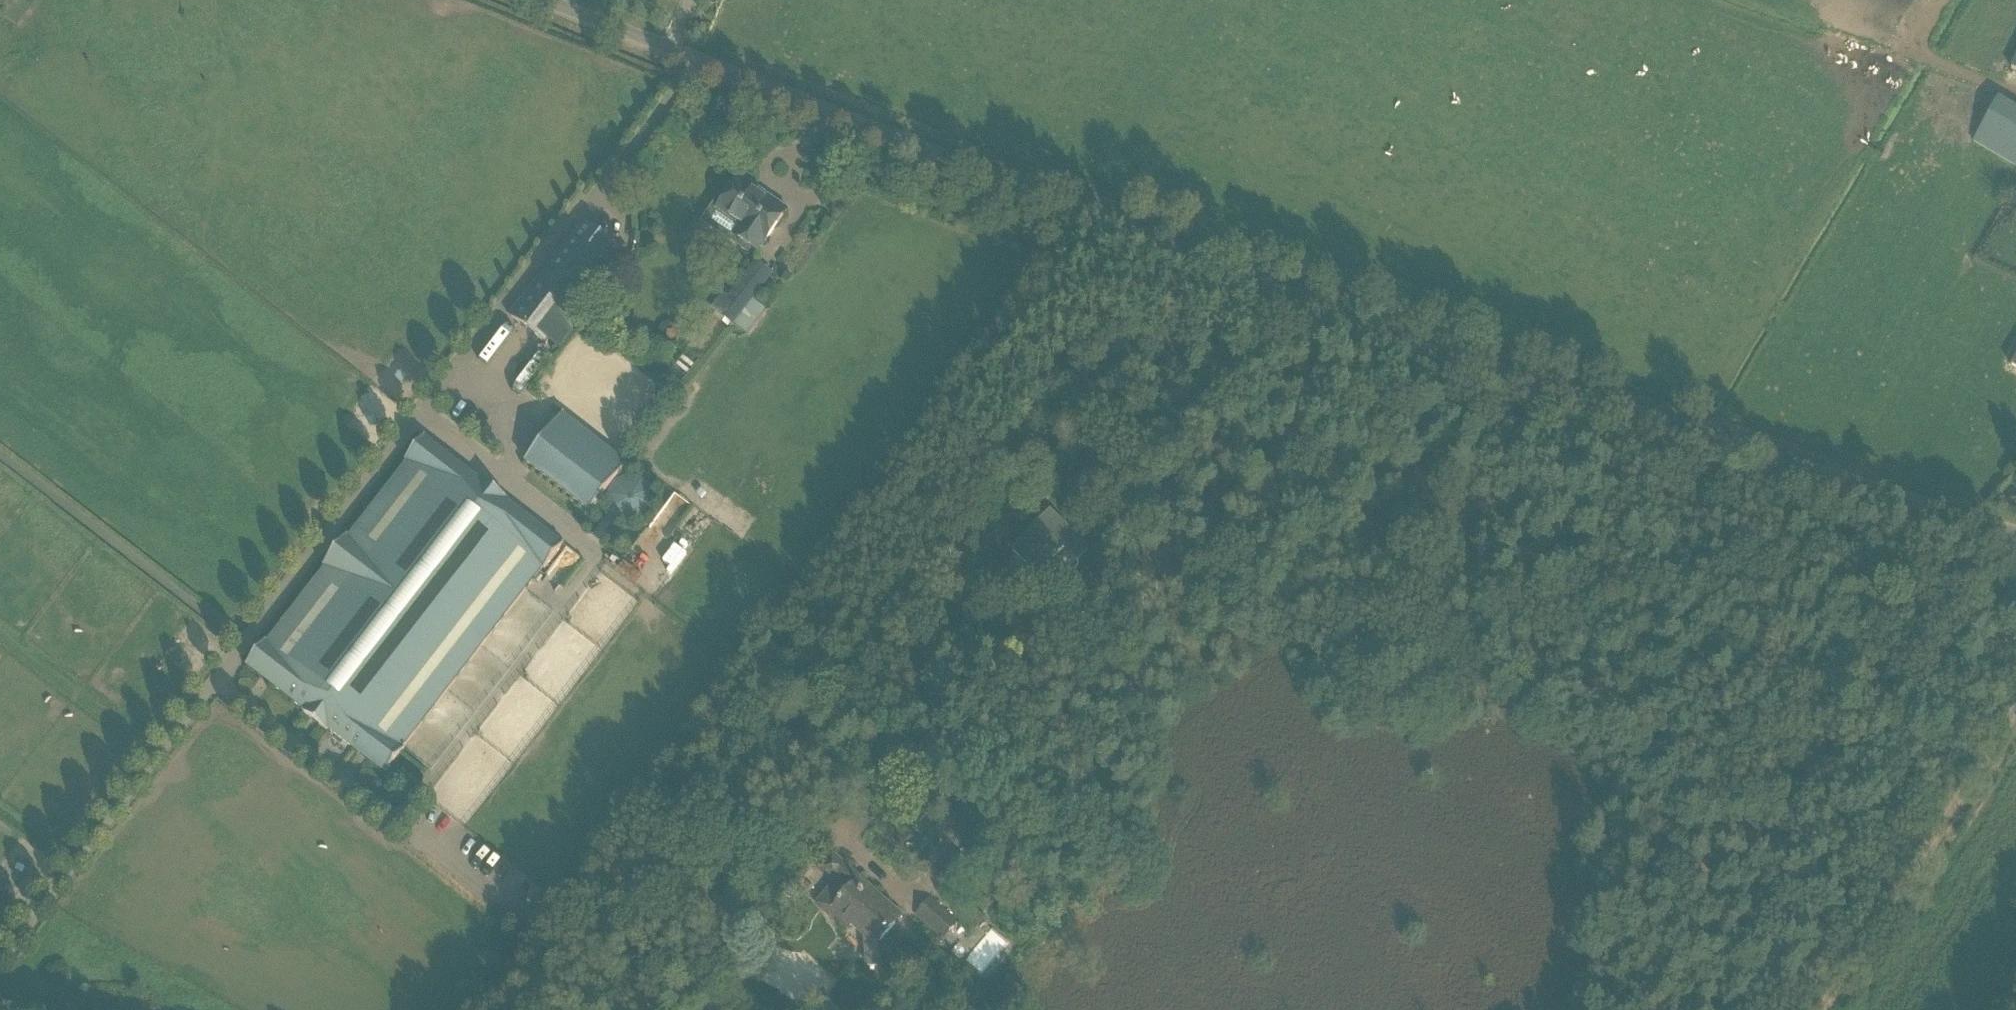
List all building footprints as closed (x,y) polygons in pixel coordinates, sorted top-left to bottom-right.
[(1997,99),(1972,142),(2015,167),(2015,110),(1997,99)] [(786,213),(738,180),(731,189),(726,186),(717,199),(722,203),(716,211),(739,227),(732,238),(757,254),(764,244),(765,244),(775,230),(786,213)] [(617,248),(583,223),(511,317),(545,343),(546,340),(559,350),(587,314),(574,304),(576,302),(573,299),(613,247),(616,249),(617,248)] [(723,292),(710,309),(731,326),(733,327),(773,274),(772,273),(756,261),(728,297),(723,292)] [(562,415),(525,463),(590,513),(627,465),(562,415)] [(407,462),(348,538),(347,537),(323,567),(325,568),(267,644),(265,642),(246,666),(304,711),(303,713),(327,731),(328,730),(386,774),(404,750),(402,749),(543,568),(545,569),(563,545),(505,500),(507,499),(483,480),(482,482),(424,437),(405,461),(407,462)] [(1088,549),(1073,535),(1050,513),(1014,550),(1041,576),(1036,582),(1048,593),(1059,581),(1056,579),(1061,574),(1049,563),(1063,548),(1076,561),(1088,549)] [(900,917),(874,894),(869,889),(830,853),(816,870),(832,884),(814,905),(828,917),(830,914),(848,931),(851,927),(863,937),(864,967),(881,966),(880,941),(886,932),(900,917)] [(958,855),(937,879),(942,884),(958,898),(980,874),(958,855)] [(985,898),(977,907),(983,912),(991,903),(985,898)] [(943,938),(957,924),(945,913),(930,899),(916,914),(943,938)] [(995,930),(968,958),(982,971),(1009,943),(995,930)]
